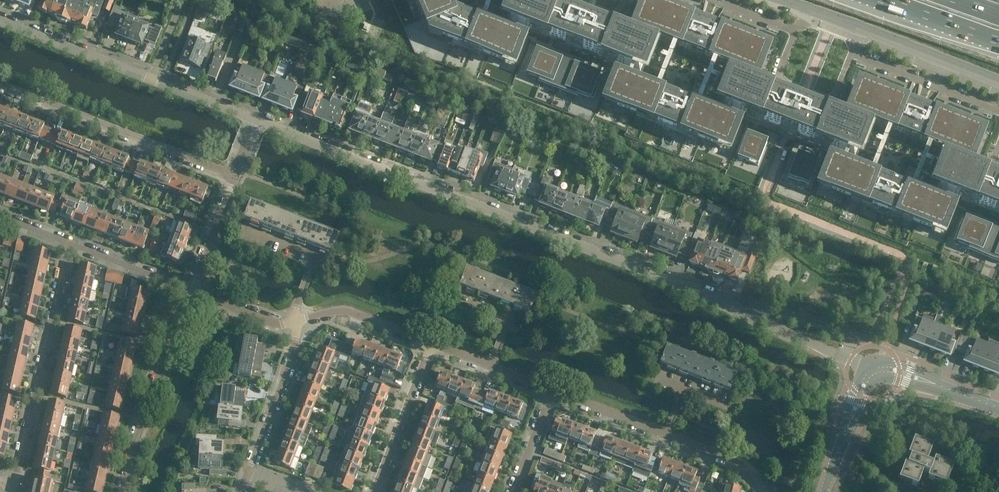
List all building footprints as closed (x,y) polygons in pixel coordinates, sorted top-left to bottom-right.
[(57,0),(43,0),(39,10),(51,15),(57,0)] [(71,0),(57,0),(51,15),(56,17),(57,20),(62,22),(71,0)] [(82,3),(75,0),(71,0),(62,22),(66,23),(69,22),(74,24),(82,3)] [(102,0),(97,0),(96,0),(95,0),(92,9),(98,11),(102,2),(101,2),(102,0)] [(110,12),(114,0),(107,0),(103,9),(110,12)] [(524,41),(453,13),(447,0),(418,0),(433,34),(504,62),(506,58),(512,60),(513,58),(517,59),(524,41)] [(529,0),(516,0),(508,21),(641,73),(650,48),(581,21),(538,4),(529,0)] [(86,29),(93,11),(81,6),(82,3),(74,24),(86,29)] [(761,56),(763,49),(649,5),(647,12),(642,10),(635,28),(758,76),(765,58),(761,56)] [(129,40),(136,22),(138,18),(119,11),(112,28),(118,30),(116,35),(118,36),(118,38),(125,41),(126,39),(129,40)] [(240,18),(232,14),(228,27),(236,30),(240,18)] [(242,18),(237,30),(245,33),(250,21),(242,18)] [(155,29),(136,22),(129,40),(132,42),(131,43),(139,46),(139,45),(142,46),(144,40),(149,42),(155,29)] [(199,59),(205,61),(211,47),(205,45),(206,41),(193,36),(183,62),(185,63),(184,64),(191,66),(191,65),(196,67),(199,59)] [(286,36),(283,43),(299,50),(302,42),(286,36)] [(835,60),(839,50),(825,44),(821,54),(835,60)] [(533,53),(526,72),(532,75),(532,76),(542,80),(541,82),(542,82),(552,56),(551,56),(551,57),(542,54),(543,52),(542,52),(542,54),(537,52),(536,54),(533,53)] [(215,82),(216,82),(226,56),(223,55),(222,58),(220,57),(218,62),(213,60),(206,78),(215,81),(215,82)] [(552,56),(542,82),(558,89),(567,65),(565,64),(565,63),(560,61),(561,59),(560,59),(560,61),(551,58),(552,56)] [(353,71),(355,66),(348,63),(346,69),(353,71)] [(246,91),(254,70),(237,64),(229,85),(230,85),(229,87),(234,88),(234,87),(241,89),(240,91),(240,92),(244,94),(245,93),(246,91)] [(567,65),(558,89),(575,95),(585,69),(584,71),(576,67),(577,66),(576,65),(575,67),(571,65),(570,66),(567,65)] [(362,68),(355,66),(353,71),(360,74),(362,68)] [(585,69),(575,95),(576,94),(586,98),(587,96),(593,98),(601,79),(598,78),(598,76),(594,74),(595,73),(594,72),(593,74),(585,71),(586,69),(585,69)] [(262,98),(268,82),(270,77),(254,70),(246,91),(251,93),(251,95),(250,96),(255,98),(255,97),(256,97),(256,95),(262,98)] [(739,125),(616,77),(615,78),(609,95),(613,97),(612,100),(618,102),(617,106),(711,143),(719,146),(720,142),(726,144),(727,142),(731,143),(739,125)] [(278,105),(278,104),(287,83),(275,79),(273,84),(268,82),(262,98),(273,102),(273,103),(272,105),(277,106),(277,105),(278,105)] [(855,157),(865,132),(799,106),(753,88),(733,80),(723,105),(743,113),(788,131),(855,157)] [(303,89),(287,83),(278,104),(284,106),(283,108),(283,109),(288,110),(288,109),(288,110),(289,108),(295,110),(303,89)] [(978,133),(864,89),(861,96),(857,94),(850,112),(972,160),(979,142),(975,140),(978,133)] [(399,90),(396,98),(401,100),(404,92),(399,90)] [(315,119),(323,97),(311,92),(309,97),(303,94),(298,110),(303,112),(302,114),(302,115),(304,115),(305,117),(307,118),(309,117),(315,119)] [(409,94),(407,100),(414,103),(417,97),(409,94)] [(333,97),(329,95),(327,99),(323,97),(315,119),(314,120),(323,123),(333,97)] [(428,101),(417,96),(414,103),(425,108),(428,101)] [(331,126),(341,100),(333,97),(323,123),(331,126)] [(350,104),(341,100),(331,126),(340,130),(350,104)] [(440,106),(434,123),(445,127),(451,110),(440,106)] [(461,106),(457,117),(467,121),(468,121),(472,110),(461,106)] [(10,112),(0,108),(0,124),(5,126),(10,112)] [(473,132),(480,114),(480,113),(472,110),(468,121),(467,121),(465,128),(473,132)] [(16,130),(21,116),(10,112),(5,126),(16,130)] [(362,135),(369,117),(357,112),(350,131),(351,131),(351,132),(356,134),(356,133),(362,135)] [(27,134),(33,120),(21,116),(16,130),(27,134)] [(373,140),(380,121),(369,117),(362,135),(363,135),(362,137),(368,139),(368,138),(373,140)] [(504,124),(488,117),(480,138),(500,145),(506,130),(502,128),(504,124)] [(39,139),(44,127),(45,125),(33,120),(27,134),(39,139)] [(385,144),(392,126),(380,121),(373,140),(374,140),(374,142),(379,143),(380,142),(385,144)] [(408,153),(415,135),(418,128),(406,124),(404,130),(396,149),(397,149),(397,150),(402,152),(403,151),(408,153)] [(509,126),(508,130),(511,133),(516,132),(517,127),(513,124),(509,126)] [(396,149),(404,130),(392,126),(385,144),(386,145),(385,146),(391,148),(391,147),(396,149)] [(45,141),(50,129),(44,127),(39,139),(45,141)] [(50,143),(55,131),(50,129),(45,141),(50,143)] [(56,145),(61,133),(55,131),(50,143),(56,145)] [(67,152),(73,136),(61,131),(61,133),(56,145),(55,147),(67,152)] [(745,144),(740,158),(746,160),(746,162),(758,167),(767,144),(764,143),(765,141),(755,137),(756,135),(755,135),(748,133),(748,132),(743,143),(745,144)] [(420,158),(427,139),(415,135),(408,153),(409,154),(408,155),(414,157),(414,156),(420,158)] [(79,154),(84,140),(73,136),(67,152),(78,156),(79,154)] [(434,142),(427,139),(420,158),(421,158),(420,160),(425,162),(426,160),(431,162),(438,144),(440,140),(436,139),(434,142)] [(90,159),(95,144),(84,140),(79,154),(90,159)] [(101,163),(106,149),(95,144),(90,159),(101,163)] [(10,149),(0,145),(0,150),(8,153),(10,149)] [(448,172),(457,149),(452,147),(450,152),(444,150),(437,167),(448,172)] [(457,175),(465,153),(465,151),(457,148),(457,149),(448,172),(457,175)] [(465,178),(471,160),(468,159),(471,150),(465,148),(466,149),(465,151),(465,153),(457,175),(465,178)] [(113,167),(118,153),(106,149),(101,163),(113,167)] [(124,172),(129,159),(129,158),(118,153),(113,167),(124,172)] [(27,154),(24,160),(29,162),(31,162),(33,156),(27,154)] [(473,155),(471,160),(465,178),(474,181),(483,159),(473,155)] [(797,156),(788,178),(800,183),(801,181),(807,184),(813,171),(814,171),(819,160),(818,159),(818,160),(811,158),(812,157),(811,157),(810,159),(800,155),(799,157),(797,156)] [(130,173),(134,162),(129,159),(124,172),(125,171),(130,173)] [(953,209),(831,161),(824,179),(828,181),(827,184),(833,186),(831,190),(933,230),(935,226),(941,228),(942,226),(946,227),(953,209)] [(135,175),(140,164),(134,162),(130,173),(135,175)] [(146,180),(152,166),(140,162),(140,164),(135,175),(135,176),(146,180)] [(604,164),(601,172),(605,174),(608,166),(609,164),(605,162),(604,164)] [(504,192),(511,174),(513,170),(494,163),(488,180),(493,182),(491,187),(494,188),(493,189),(501,192),(501,191),(504,192)] [(948,164),(938,189),(998,213),(998,184),(948,164)] [(158,185),(163,171),(152,166),(146,180),(158,185)] [(169,189),(174,175),(163,171),(158,185),(169,189)] [(530,181),(511,174),(504,192),(507,193),(507,195),(514,197),(515,196),(517,197),(519,192),(525,194),(530,181)] [(180,193),(185,179),(174,175),(169,189),(180,193)] [(11,181),(0,176),(0,178),(0,194),(5,196),(11,181)] [(551,209),(558,191),(547,186),(549,180),(544,178),(535,201),(540,203),(540,204),(541,205),(540,206),(546,208),(546,207),(551,209)] [(192,198),(197,184),(185,179),(180,193),(192,198)] [(16,200),(22,185),(11,181),(5,196),(16,200)] [(73,192),(82,196),(85,187),(77,184),(73,192)] [(211,189),(197,184),(192,198),(203,202),(206,195),(209,196),(211,189)] [(27,204),(33,189),(22,185),(16,200),(27,204)] [(574,218),(582,200),(586,188),(580,186),(577,195),(576,198),(570,195),(563,213),(564,214),(564,215),(569,217),(570,216),(574,218)] [(38,208),(43,193),(33,189),(27,204),(38,208)] [(563,213),(570,195),(558,191),(551,209),(552,209),(552,211),(557,213),(558,211),(563,213)] [(49,210),(54,200),(54,197),(43,193),(38,208),(49,212),(49,210)] [(72,223),(80,202),(63,195),(60,202),(57,208),(63,210),(62,212),(62,213),(61,216),(60,217),(61,217),(65,219),(65,220),(72,223)] [(56,213),(57,208),(60,202),(54,200),(49,210),(56,213)] [(116,212),(121,201),(117,200),(112,211),(116,212)] [(279,232),(286,214),(251,200),(244,218),(244,219),(244,218),(259,224),(259,225),(259,224),(264,226),(263,226),(264,226),(279,232)] [(586,223),(594,204),(582,200),(574,218),(576,218),(575,220),(581,222),(581,221),(586,223)] [(84,226),(91,208),(92,206),(80,202),(72,223),(79,225),(80,225),(81,225),(81,226),(81,225),(83,226),(84,227),(84,226)] [(605,209),(594,204),(586,223),(587,223),(587,224),(592,226),(593,225),(598,227),(605,209)] [(721,213),(722,207),(710,204),(709,209),(721,213)] [(624,238),(634,212),(615,205),(612,214),(610,213),(605,225),(613,228),(611,233),(624,238)] [(95,232),(102,215),(95,213),(97,210),(91,208),(84,226),(85,227),(84,227),(85,227),(87,227),(87,228),(88,228),(88,229),(95,232)] [(195,221),(198,215),(186,211),(184,217),(195,221)] [(646,240),(649,231),(648,231),(652,219),(634,212),(624,238),(637,243),(639,238),(646,240)] [(321,227),(286,214),(279,232),(294,238),(293,238),(294,238),(298,239),(298,240),(299,240),(314,245),(321,227)] [(107,235),(114,220),(102,215),(95,232),(103,234),(104,234),(104,235),(105,234),(106,235),(107,236),(107,235)] [(152,224),(158,226),(161,217),(156,215),(152,224)] [(119,241),(125,224),(114,220),(107,235),(108,236),(110,236),(110,237),(112,237),(111,238),(119,241)] [(663,253),(673,227),(655,220),(650,231),(649,231),(646,240),(652,243),(650,248),(663,253)] [(962,220),(955,240),(961,242),(961,244),(971,248),(970,250),(971,250),(981,224),(980,223),(980,225),(972,222),(972,220),(971,220),(971,222),(966,220),(966,222),(962,220)] [(192,229),(178,224),(174,222),(169,233),(174,235),(188,240),(192,229)] [(130,245),(131,244),(137,229),(125,224),(119,241),(126,244),(126,243),(128,243),(127,244),(128,244),(130,244),(130,245)] [(981,224),(971,250),(987,256),(997,233),(994,232),(994,231),(990,229),(990,227),(989,227),(989,229),(981,226),(981,224)] [(340,235),(321,227),(314,245),(328,251),(329,252),(329,251),(333,253),(341,235),(340,235)] [(692,234),(673,227),(663,253),(677,258),(676,258),(678,253),(686,256),(691,244),(688,243),(692,234)] [(149,233),(137,229),(131,244),(131,245),(137,248),(138,247),(142,249),(143,249),(143,248),(143,247),(144,247),(144,246),(143,246),(149,233)] [(701,268),(708,250),(709,248),(710,245),(700,242),(702,236),(695,233),(691,244),(686,256),(692,258),(690,263),(701,268)] [(987,256),(998,261),(998,234),(997,233),(987,256)] [(184,252),(188,240),(174,235),(170,246),(184,252)] [(11,246),(13,239),(5,237),(3,244),(11,246)] [(154,254),(158,242),(153,240),(148,251),(154,254)] [(708,273),(713,274),(723,246),(712,242),(701,268),(707,270),(708,273)] [(184,252),(170,246),(165,245),(161,256),(179,263),(184,252)] [(725,277),(734,255),(735,251),(723,246),(713,274),(717,276),(719,275),(725,277)] [(35,249),(33,261),(32,261),(48,264),(51,253),(35,249)] [(755,257),(748,254),(747,256),(736,251),(734,255),(725,277),(737,282),(741,271),(749,273),(755,257)] [(45,276),(48,264),(32,261),(30,272),(45,276)] [(81,265),(78,276),(94,280),(97,268),(81,265)] [(495,299),(502,281),(468,268),(467,267),(460,286),(461,286),(495,299)] [(105,281),(112,283),(115,272),(108,270),(107,275),(104,275),(103,280),(106,280),(105,281)] [(43,287),(45,276),(30,272),(27,283),(43,287)] [(122,285),(124,277),(124,274),(118,273),(115,283),(122,285)] [(91,291),(94,280),(78,276),(76,287),(91,291)] [(537,295),(502,281),(495,299),(530,313),(529,313),(530,313),(537,295)] [(40,298),(43,287),(27,283),(25,294),(40,298)] [(89,302),(91,291),(76,287),(73,299),(89,302)] [(133,289),(130,300),(146,303),(148,292),(133,289)] [(38,309),(40,298),(25,294),(22,306),(38,309)] [(917,317),(925,298),(921,297),(914,316),(917,317)] [(86,313),(89,302),(73,299),(70,310),(86,313)] [(143,315),(146,303),(130,300),(128,311),(143,315)] [(35,321),(38,309),(22,306),(20,317),(35,321)] [(83,325),(86,313),(70,310),(68,321),(83,325)] [(141,326),(143,315),(128,311),(125,322),(141,326)] [(925,346),(933,324),(935,319),(924,315),(922,320),(917,318),(909,338),(911,339),(911,341),(920,344),(919,345),(924,347),(924,346),(925,346)] [(138,337),(141,326),(125,322),(122,334),(138,337)] [(18,323),(16,334),(31,338),(34,327),(18,323)] [(935,350),(944,328),(933,324),(925,346),(930,348),(930,350),(934,351),(935,350)] [(66,327),(64,339),(79,342),(82,331),(66,327)] [(954,350),(960,334),(944,328),(935,350),(941,353),(941,354),(945,355),(945,354),(949,356),(949,354),(952,355),(954,350)] [(29,349),(31,338),(16,334),(13,346),(29,349)] [(960,352),(966,336),(960,334),(954,350),(960,352)] [(965,354),(969,344),(971,339),(966,336),(960,352),(965,354)] [(243,345),(241,356),(262,360),(264,348),(257,346),(258,340),(241,337),(239,344),(243,345)] [(77,353),(79,342),(64,339),(61,350),(77,353)] [(344,357),(348,345),(332,339),(328,351),(326,351),(320,349),(315,362),(329,367),(333,358),(339,361),(339,360),(340,356),(344,357)] [(121,340),(118,351),(134,355),(137,343),(121,340)] [(362,359),(368,344),(357,340),(356,340),(356,341),(354,347),(348,345),(344,357),(349,359),(351,355),(352,355),(362,359)] [(998,349),(998,348),(998,344),(989,340),(987,345),(979,367),(984,369),(984,371),(989,372),(989,371),(998,349)] [(974,346),(969,344),(965,354),(963,359),(966,360),(965,362),(974,365),(973,366),(978,368),(978,367),(979,367),(987,345),(976,341),(974,346)] [(374,364),(379,349),(379,348),(379,349),(368,345),(369,344),(368,344),(362,359),(363,359),(373,363),(374,364)] [(26,361),(29,349),(13,346),(11,357),(26,361)] [(695,377),(702,360),(668,346),(667,346),(660,364),(661,364),(695,377)] [(998,349),(989,371),(995,374),(995,375),(998,376),(998,348),(998,349)] [(385,368),(391,353),(390,353),(380,349),(379,349),(374,364),(374,363),(384,368),(385,368)] [(74,365),(77,353),(61,350),(59,361),(74,365)] [(131,366),(134,355),(118,351),(116,363),(131,366)] [(391,353),(385,368),(396,372),(396,373),(397,372),(396,372),(402,358),(402,359),(402,357),(401,357),(391,353)] [(260,372),(262,360),(241,356),(239,369),(249,371),(248,377),(265,380),(266,374),(260,372)] [(23,372),(26,361),(11,357),(8,368),(23,372)] [(737,373),(702,360),(695,377),(730,391),(737,373)] [(72,376),(74,365),(59,361),(56,372),(72,376)] [(327,373),(329,367),(315,362),(310,373),(325,379),(330,381),(332,377),(330,374),(327,373)] [(129,377),(131,366),(116,363),(113,374),(129,377)] [(21,383),(23,372),(8,368),(6,379),(21,383)] [(69,387),(72,376),(56,372),(54,384),(69,387)] [(447,392),(453,377),(452,377),(442,373),(441,372),(441,373),(441,374),(438,382),(436,382),(435,383),(435,384),(435,386),(436,387),(435,387),(435,388),(436,388),(441,390),(439,396),(445,398),(447,392)] [(320,390),(325,379),(310,373),(306,384),(320,390)] [(126,388),(129,377),(113,374),(111,385),(126,388)] [(382,376),(380,380),(386,383),(391,385),(393,380),(382,376)] [(458,396),(464,381),(463,381),(453,377),(447,392),(458,396)] [(371,384),(369,383),(365,394),(385,402),(389,391),(384,389),(386,383),(380,380),(373,378),(371,384)] [(18,394),(21,383),(6,379),(3,391),(18,394)] [(464,382),(464,381),(458,396),(456,403),(456,402),(474,409),(475,408),(481,391),(474,389),(475,387),(476,386),(475,386),(464,382)] [(66,399),(69,387),(54,384),(51,395),(66,399)] [(316,401),(320,390),(306,384),(302,395),(316,401)] [(124,400),(126,388),(111,385),(108,396),(124,400)] [(222,394),(221,406),(241,409),(243,396),(235,395),(236,389),(219,387),(218,394),(222,394)] [(495,411),(501,396),(500,395),(500,396),(490,392),(490,391),(489,391),(489,392),(488,394),(481,391),(475,408),(482,411),(492,415),(494,410),(494,411),(495,411)] [(385,402),(365,394),(360,405),(366,408),(380,413),(385,402)] [(312,412),(316,401),(302,395),(297,407),(312,412)] [(121,411),(124,400),(108,396),(106,408),(121,411)] [(506,415),(512,400),(511,400),(501,396),(495,411),(506,415),(505,415),(506,415)] [(0,403),(0,409),(14,412),(17,400),(1,397),(0,403)] [(444,410),(445,410),(447,405),(443,403),(437,400),(435,406),(429,404),(424,416),(439,421),(444,410)] [(512,400),(506,415),(517,419),(518,419),(518,418),(523,405),(523,404),(512,400)] [(50,401),(47,412),(63,416),(65,404),(50,401)] [(380,413),(366,408),(360,405),(356,417),(357,417),(376,425),(380,413)] [(454,407),(447,405),(445,410),(451,413),(454,407)] [(240,421),(241,409),(221,406),(219,419),(229,420),(228,426),(245,428),(246,422),(240,421)] [(310,416),(312,412),(297,407),(293,418),(307,424),(310,416)] [(14,412),(0,409),(0,420),(12,423),(14,412)] [(60,427),(63,416),(47,412),(44,424),(60,427)] [(120,417),(104,413),(102,425),(117,429),(120,417)] [(435,432),(439,421),(424,416),(420,426),(435,432)] [(372,436),(376,425),(357,417),(353,428),(372,436)] [(313,426),(307,424),(293,418),(289,429),(303,435),(309,437),(313,426)] [(12,423),(0,420),(0,432),(9,434),(12,423)] [(568,439),(574,424),(573,424),(563,420),(562,420),(557,433),(556,433),(556,435),(554,441),(559,443),(562,436),(567,439),(568,439)] [(506,434),(508,428),(502,426),(494,423),(492,428),(491,428),(486,439),(492,442),(507,447),(508,447),(510,442),(509,441),(511,436),(506,434)] [(57,438),(60,427),(44,424),(42,435),(57,438)] [(579,444),(585,428),(584,428),(575,425),(574,425),(574,424),(568,439),(579,443),(579,444)] [(115,440),(117,429),(102,425),(99,436),(115,440)] [(441,434),(435,432),(420,426),(416,438),(431,443),(436,445),(441,434)] [(367,447),(372,436),(353,428),(348,440),(367,447)] [(585,428),(579,444),(577,448),(589,452),(588,454),(594,456),(598,444),(593,442),(596,434),(596,433),(595,432),(595,433),(585,429),(585,428)] [(299,446),(303,435),(289,429),(284,440),(299,446)] [(9,434),(0,432),(0,444),(7,445),(9,434)] [(55,450),(57,438),(42,435),(39,446),(55,450)] [(112,451),(115,440),(99,436),(96,447),(112,451)] [(202,444),(201,456),(222,457),(222,444),(215,444),(215,438),(198,437),(197,444),(202,444)] [(611,461),(618,441),(608,438),(608,437),(607,437),(606,438),(607,438),(603,446),(598,444),(594,456),(599,458),(599,457),(611,461)] [(426,454),(431,443),(416,438),(412,449),(426,454)] [(304,448),(299,446),(284,440),(280,451),(299,459),(304,448)] [(363,458),(367,447),(348,440),(346,445),(351,447),(349,452),(363,458)] [(918,488),(921,477),(927,480),(928,480),(945,486),(946,487),(951,473),(953,467),(954,467),(935,460),(933,464),(927,461),(933,447),(932,447),(926,445),(914,440),(914,441),(915,441),(909,456),(908,456),(911,457),(908,465),(905,464),(905,465),(899,480),(899,481),(900,481),(917,487),(917,488),(918,488)] [(622,465),(629,446),(619,442),(618,441),(611,461),(622,465)] [(502,458),(507,447),(492,442),(488,452),(502,458)] [(52,461),(55,450),(39,446),(37,457),(52,461)] [(633,470),(635,465),(641,450),(640,450),(630,446),(629,446),(622,465),(633,470)] [(110,462),(112,451),(96,447),(94,459),(110,462)] [(432,457),(426,454),(412,449),(407,460),(427,468),(432,457)] [(543,455),(559,461),(562,455),(545,449),(543,455)] [(641,450),(635,465),(638,466),(637,471),(645,474),(644,476),(649,478),(654,465),(649,463),(652,455),(651,454),(651,455),(641,450)] [(295,470),(299,459),(280,451),(275,463),(282,465),(282,466),(284,467),(284,466),(295,470)] [(363,458),(349,452),(344,451),(340,462),(344,464),(358,469),(363,458)] [(498,469),(502,458),(488,452),(483,464),(498,469)] [(221,470),(222,457),(201,456),(200,469),(210,469),(209,475),(227,477),(227,470),(221,470)] [(50,472),(52,461),(37,457),(34,469),(40,470),(50,472)] [(553,468),(555,462),(542,457),(540,463),(553,468)] [(107,473),(110,462),(94,459),(91,470),(107,473)] [(669,478),(674,463),(664,459),(663,459),(660,468),(654,465),(649,478),(655,480),(657,474),(658,474),(668,478),(669,478)] [(423,479),(427,468),(407,460),(403,471),(423,479)] [(498,469),(483,464),(478,462),(474,473),(479,475),(494,481),(498,469)] [(306,474),(312,477),(316,465),(310,463),(306,474)] [(680,483),(685,467),(675,464),(675,463),(674,463),(669,478),(680,482),(680,483)] [(354,480),(358,469),(344,464),(340,475),(354,480)] [(324,469),(318,466),(314,478),(320,480),(324,469)] [(685,467),(680,483),(680,482),(686,485),(684,491),(687,491),(695,491),(699,483),(693,481),(697,473),(697,472),(696,472),(686,468),(685,467)] [(48,481),(50,472),(40,470),(38,478),(48,481)] [(104,485),(107,473),(91,470),(89,481),(104,485)] [(423,479),(403,471),(401,476),(399,483),(413,488),(419,490),(423,479)] [(350,491),(354,480),(340,475),(334,472),(332,478),(338,480),(336,486),(342,489),(343,490),(344,489),(350,491)] [(604,479),(611,481),(613,476),(606,473),(604,479)] [(489,491),(494,481),(479,475),(475,486),(489,491)] [(552,481),(552,480),(546,477),(541,475),(539,480),(538,480),(538,482),(534,491),(547,491),(550,486),(552,481)] [(38,478),(35,478),(33,489),(45,491),(51,491),(54,482),(48,481),(38,478)] [(104,485),(89,481),(86,491),(103,491),(104,485)] [(562,488),(563,486),(552,481),(550,486),(547,491),(560,491),(561,490),(562,488)] [(413,488),(399,483),(397,487),(395,487),(393,491),(412,491),(413,488)] [(705,485),(704,485),(699,483),(695,491),(702,491),(705,485)]
